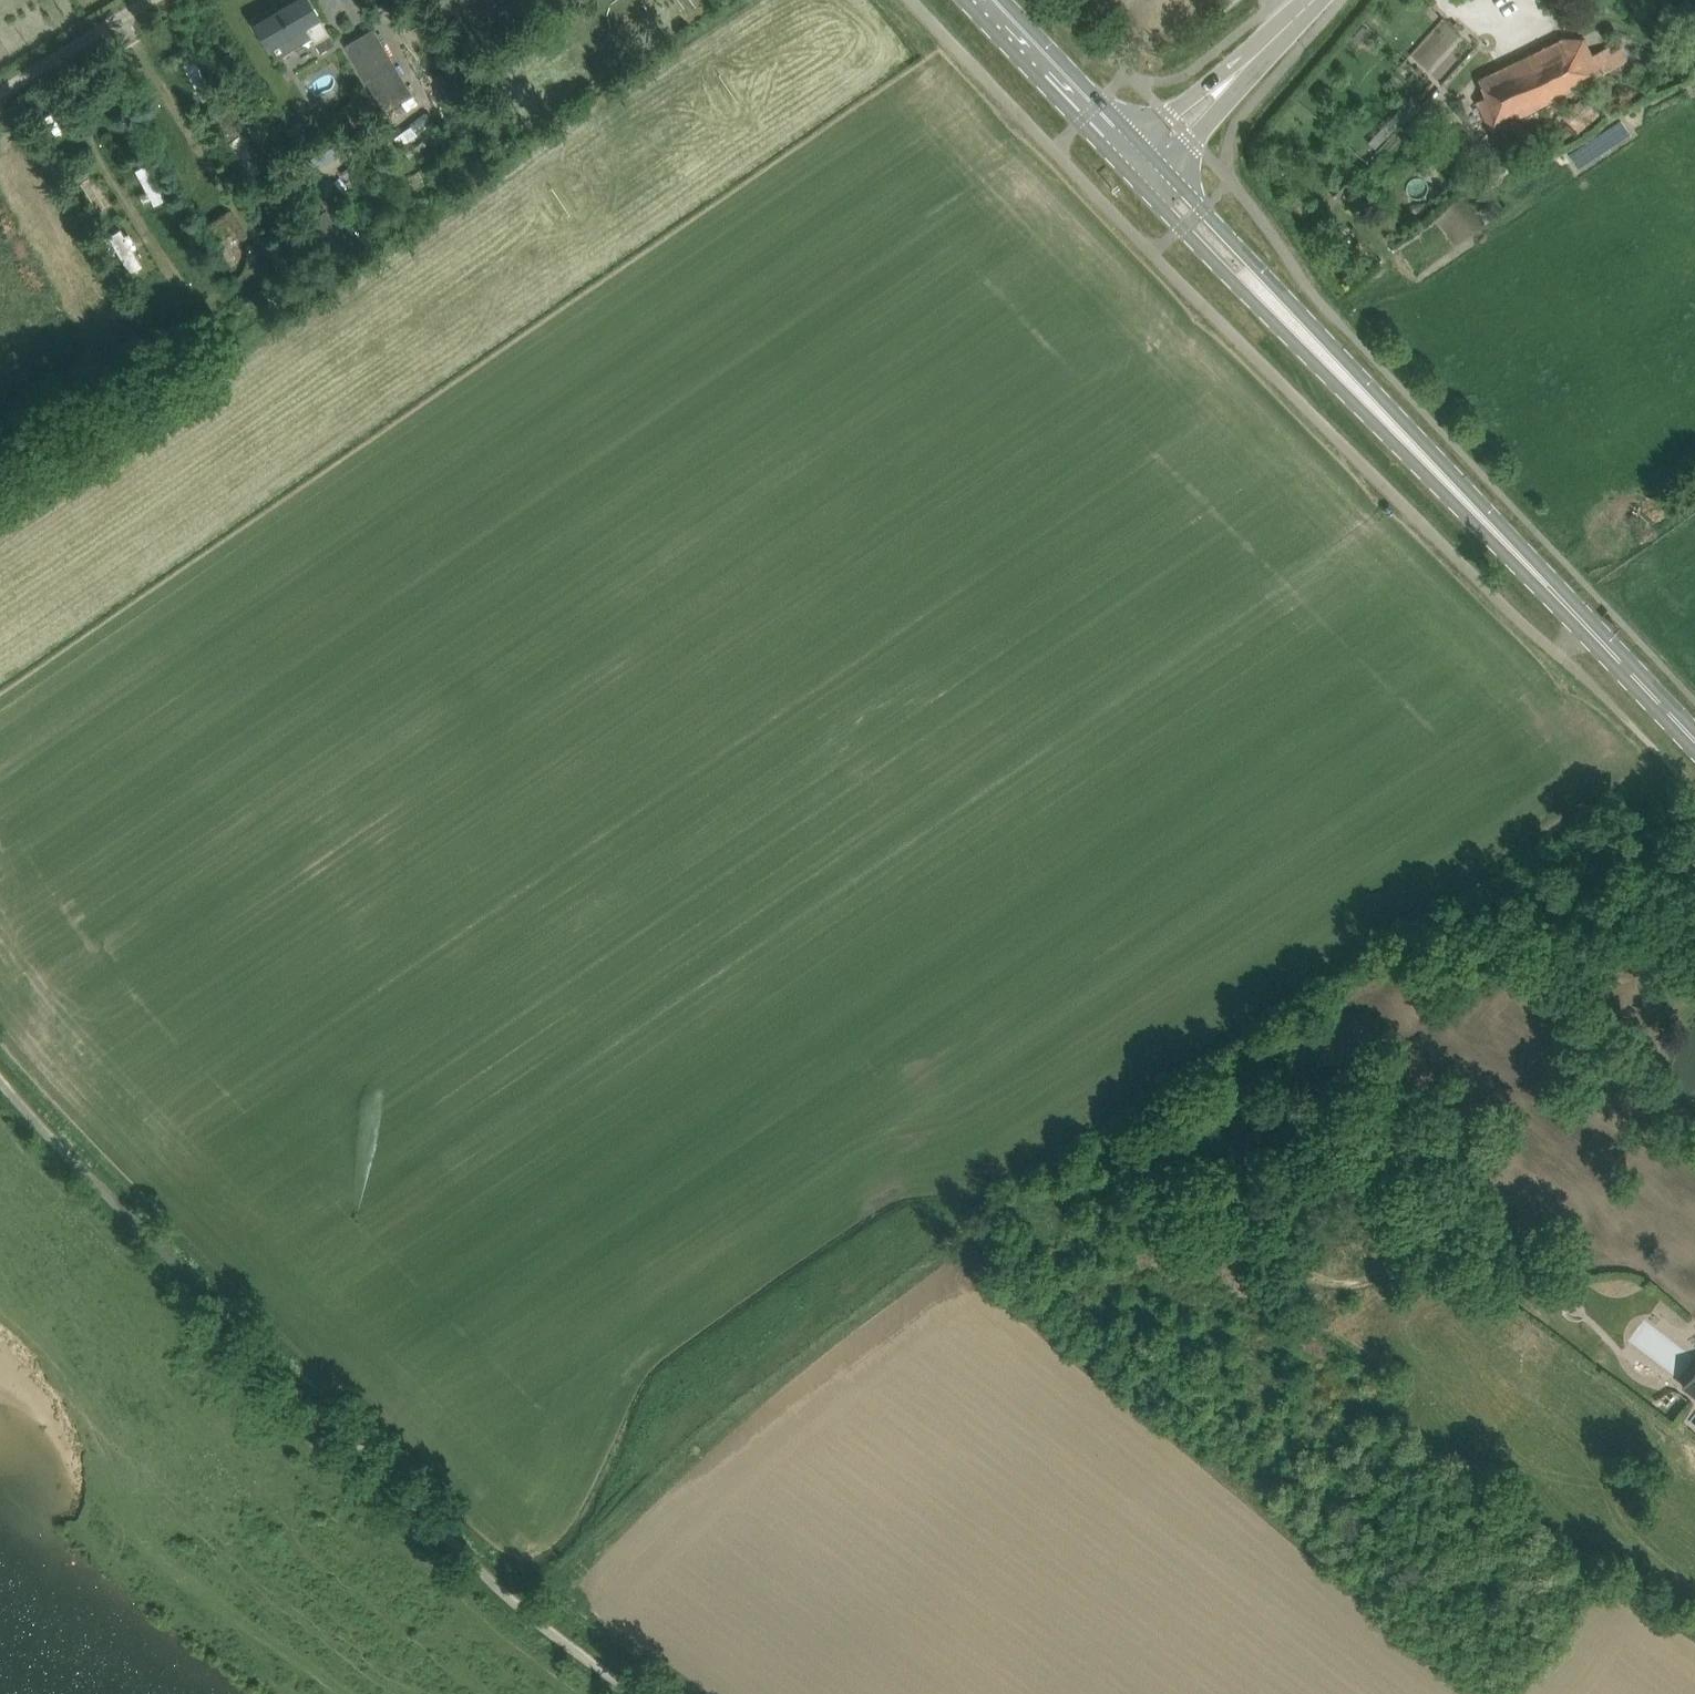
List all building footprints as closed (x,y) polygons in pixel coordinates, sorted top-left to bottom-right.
[(277,58),(312,39),(314,42),(319,51),(335,43),(329,33),(321,18),(322,18),(311,0),(295,0),(278,10),(280,13),(258,25),(277,58)] [(459,6),(467,0),(434,0),(445,15),(459,6)] [(375,28),(360,37),(348,44),(386,110),(398,103),(413,95),(375,28)] [(1491,128),(1601,73),(1592,55),(1575,62),(1563,37),(1479,80),(1487,95),(1476,100),(1491,128)] [(1610,46),(1601,50),(1610,68),(1628,60),(1621,47),(1613,51),(1610,46)] [(430,91),(450,82),(445,71),(425,80),(430,91)] [(155,203),(167,197),(149,162),(137,168),(155,203)] [(349,245),(325,208),(308,219),(332,256),(349,245)] [(124,228),(111,235),(130,270),(143,264),(124,228)]
